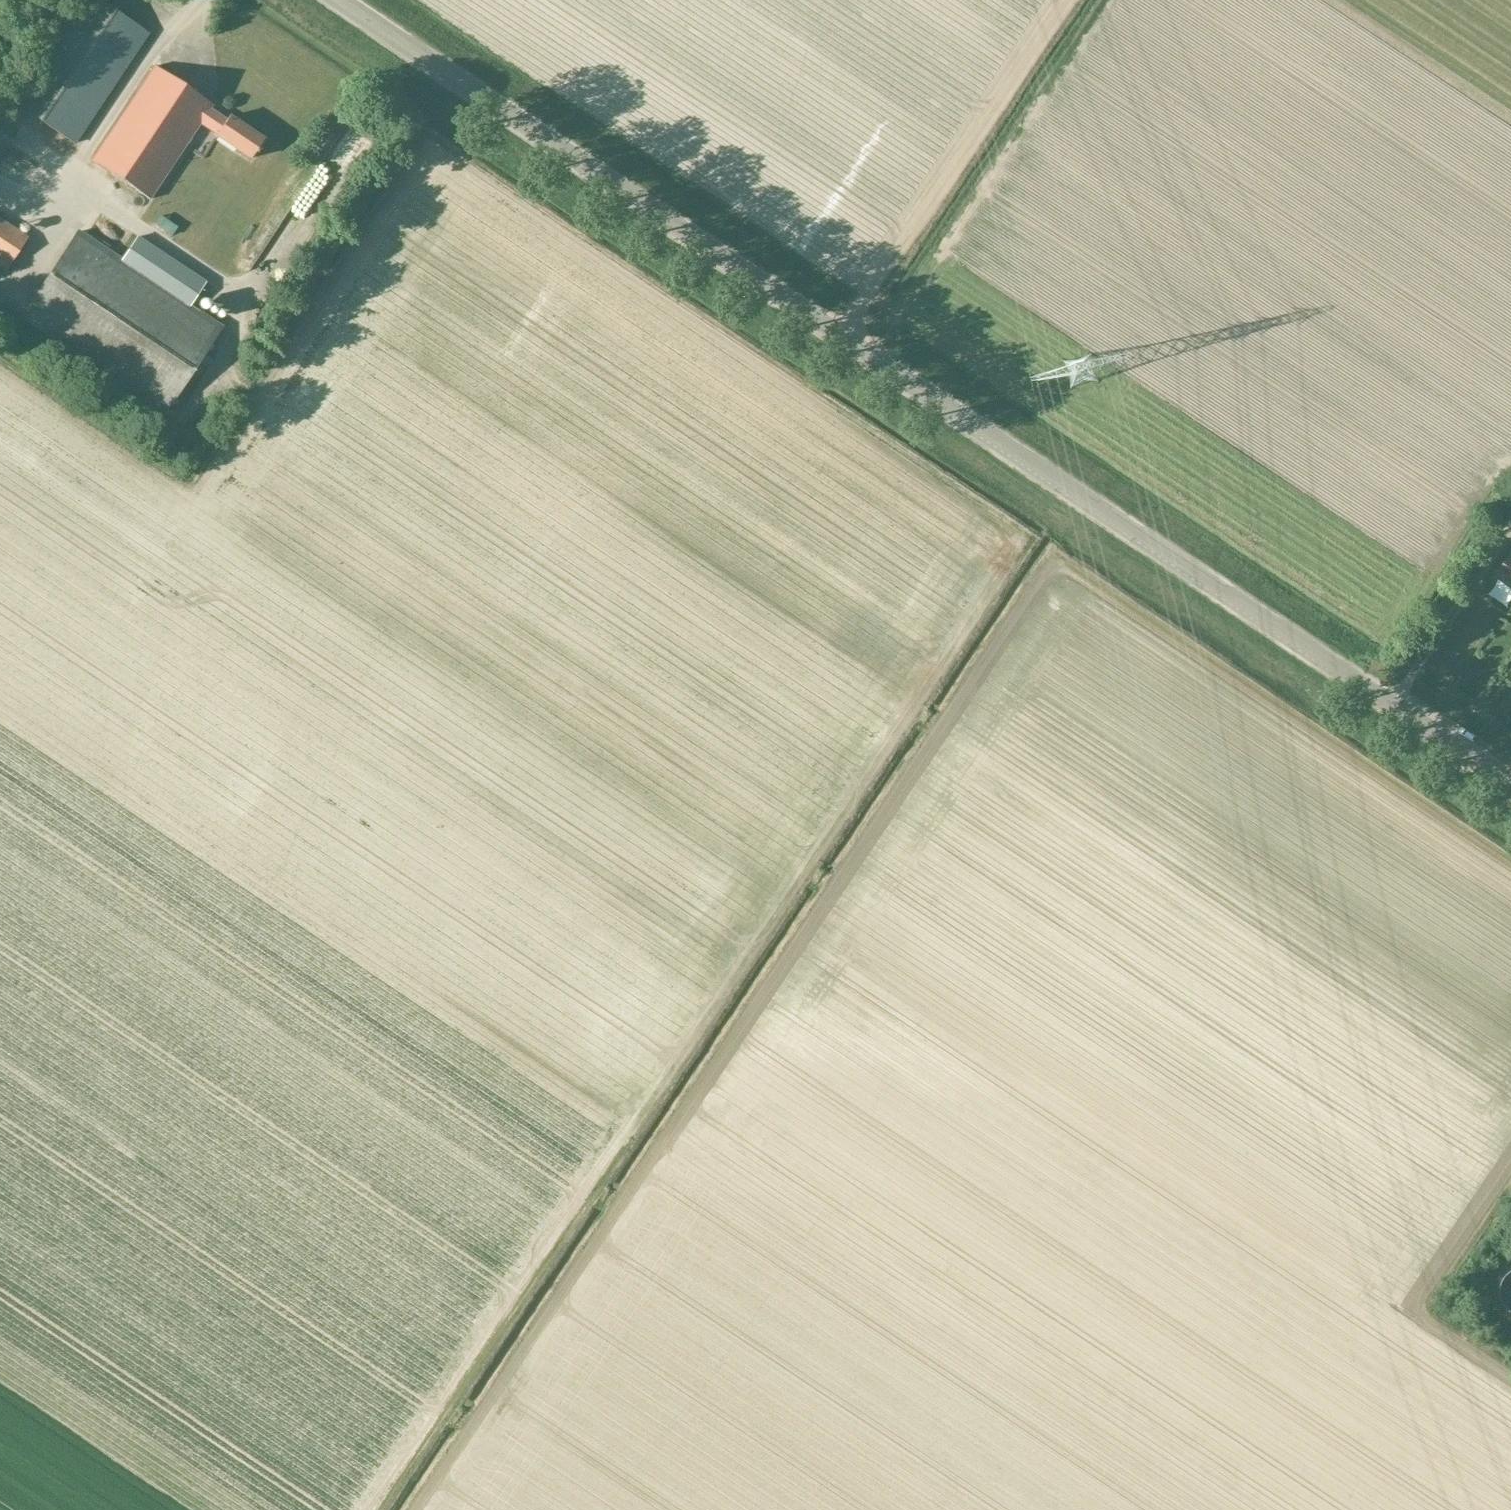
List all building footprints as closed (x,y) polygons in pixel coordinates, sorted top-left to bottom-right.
[(150,34),(100,0),(72,0),(7,98),(76,144),(150,34)] [(149,200),(200,124),(210,109),(212,105),(155,67),(92,161),(149,200)] [(210,109),(200,124),(217,135),(216,136),(250,159),(263,139),(229,116),(226,120),(210,109)] [(0,124),(0,133),(5,137),(16,123),(7,115),(0,124)] [(23,151),(0,137),(0,189),(23,151)] [(28,237),(0,219),(0,267),(6,271),(28,237)] [(163,219),(157,227),(172,237),(177,229),(163,219)] [(78,232),(22,318),(165,413),(222,328),(190,306),(205,283),(137,238),(122,261),(78,232)] [(1495,578),(1510,589),(1510,554),(1495,578)] [(1510,1274),(1505,1279),(1501,1286),(1500,1293),(1501,1300),(1505,1306),(1510,1312),(1510,1273),(1510,1274)]
